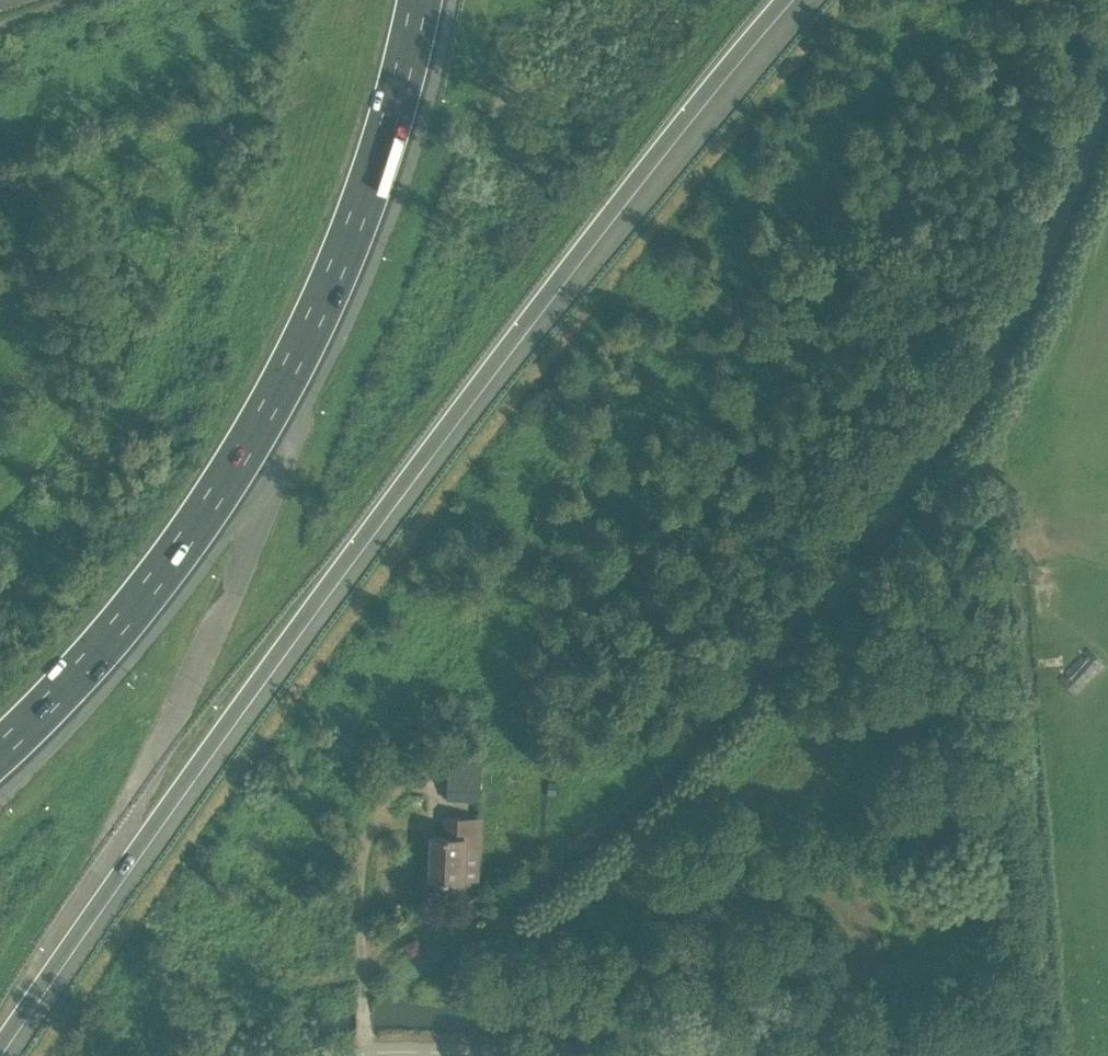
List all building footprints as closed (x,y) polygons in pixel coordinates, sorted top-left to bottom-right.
[(1105,662),(1086,646),(1083,650),(1079,648),(1076,652),(1079,655),(1066,670),(1063,667),(1059,672),(1062,675),(1059,679),(1079,695),(1105,662)] [(447,799),(480,801),(481,779),(448,777),(447,799)] [(547,794),(555,794),(556,782),(548,782),(547,794)] [(481,853),(478,853),(480,818),(446,816),(445,835),(432,835),(430,879),(479,881),(481,853)]
